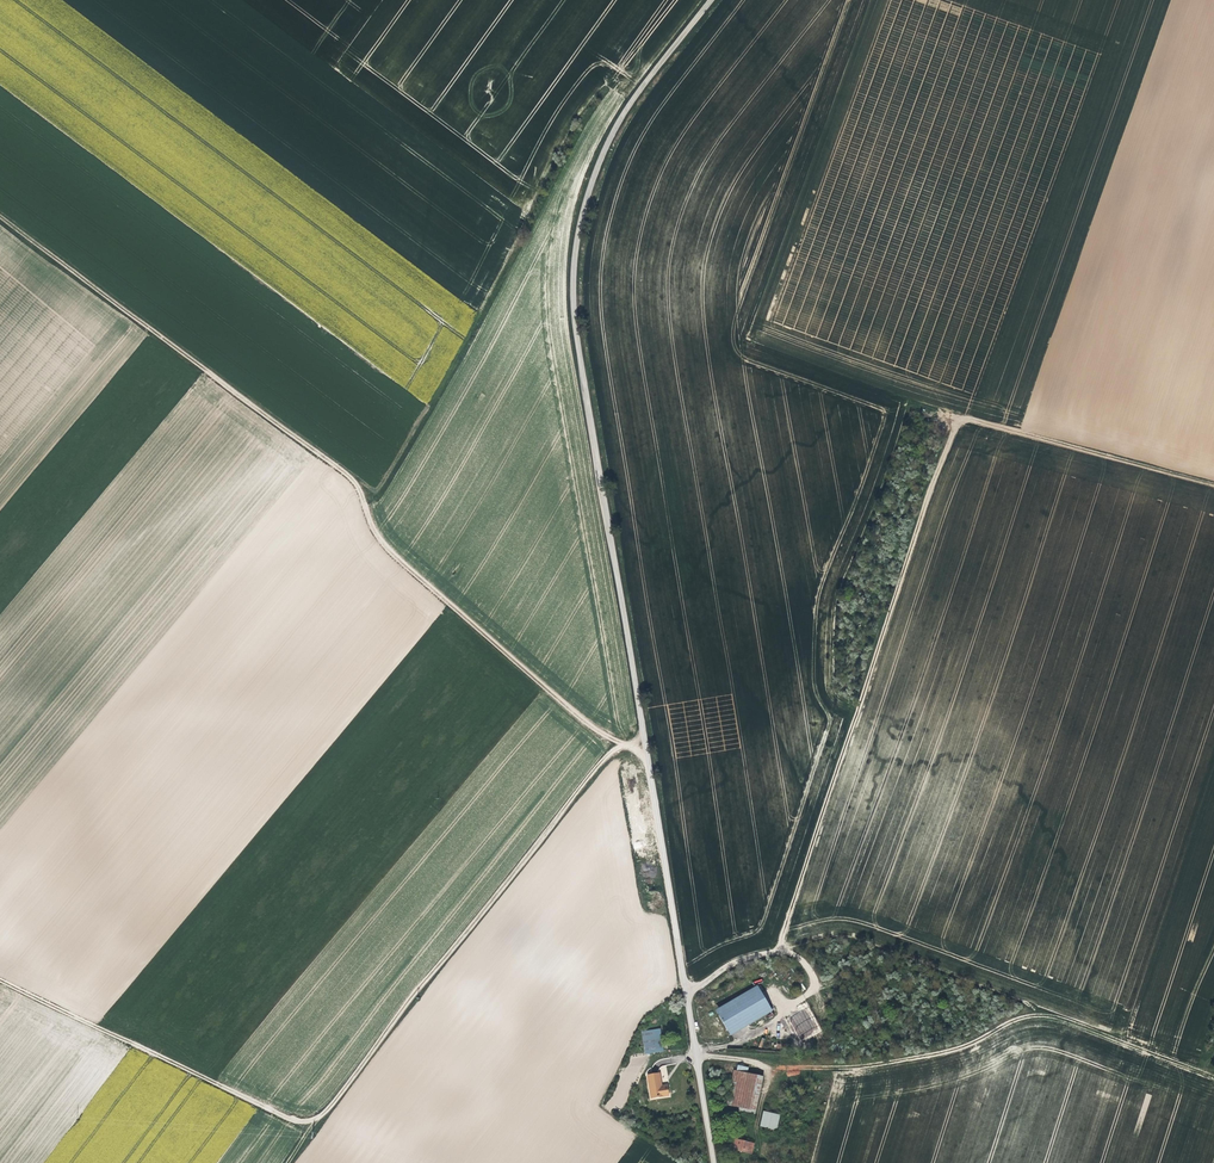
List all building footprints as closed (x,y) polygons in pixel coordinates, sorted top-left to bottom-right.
[(787,297),(801,298),(802,296),(802,288),(797,288),(797,295),(794,294),(794,291),(799,277),(799,276),(798,276),(791,274),(786,288),(786,285),(783,297),(787,297)] [(771,1011),(754,986),(726,1005),(729,1010),(739,1025),(743,1031),(771,1011)] [(714,1021),(729,1010),(726,1005),(711,1016),(714,1021)] [(808,1007),(788,1018),(801,1040),(813,1034),(809,1028),(810,1028),(807,1023),(810,1021),(809,1021),(812,1019),(809,1013),(811,1012),(808,1007)] [(739,1025),(729,1010),(714,1021),(725,1036),(739,1025)] [(728,1041),(743,1031),(739,1025),(725,1036),(728,1041)] [(662,1053),(660,1033),(645,1035),(648,1055),(662,1053)] [(668,1100),(666,1088),(660,1089),(658,1076),(647,1078),(649,1090),(650,1102),(668,1100)] [(738,1114),(747,1082),(735,1079),(726,1110),(738,1114)] [(748,1116),(757,1085),(747,1082),(738,1114),(748,1116)] [(816,1096),(797,1092),(795,1097),(815,1102),(816,1096)] [(785,1119),(787,1111),(767,1106),(765,1113),(773,1116),(785,1119)] [(770,1128),(773,1116),(765,1113),(761,1125),(770,1128)] [(781,1131),(785,1119),(773,1116),(770,1128),(781,1131)] [(775,1134),(760,1130),(758,1135),(774,1139),(775,1134)] [(744,1152),(745,1147),(732,1144),(729,1153),(749,1158),(750,1154),(744,1152)]
